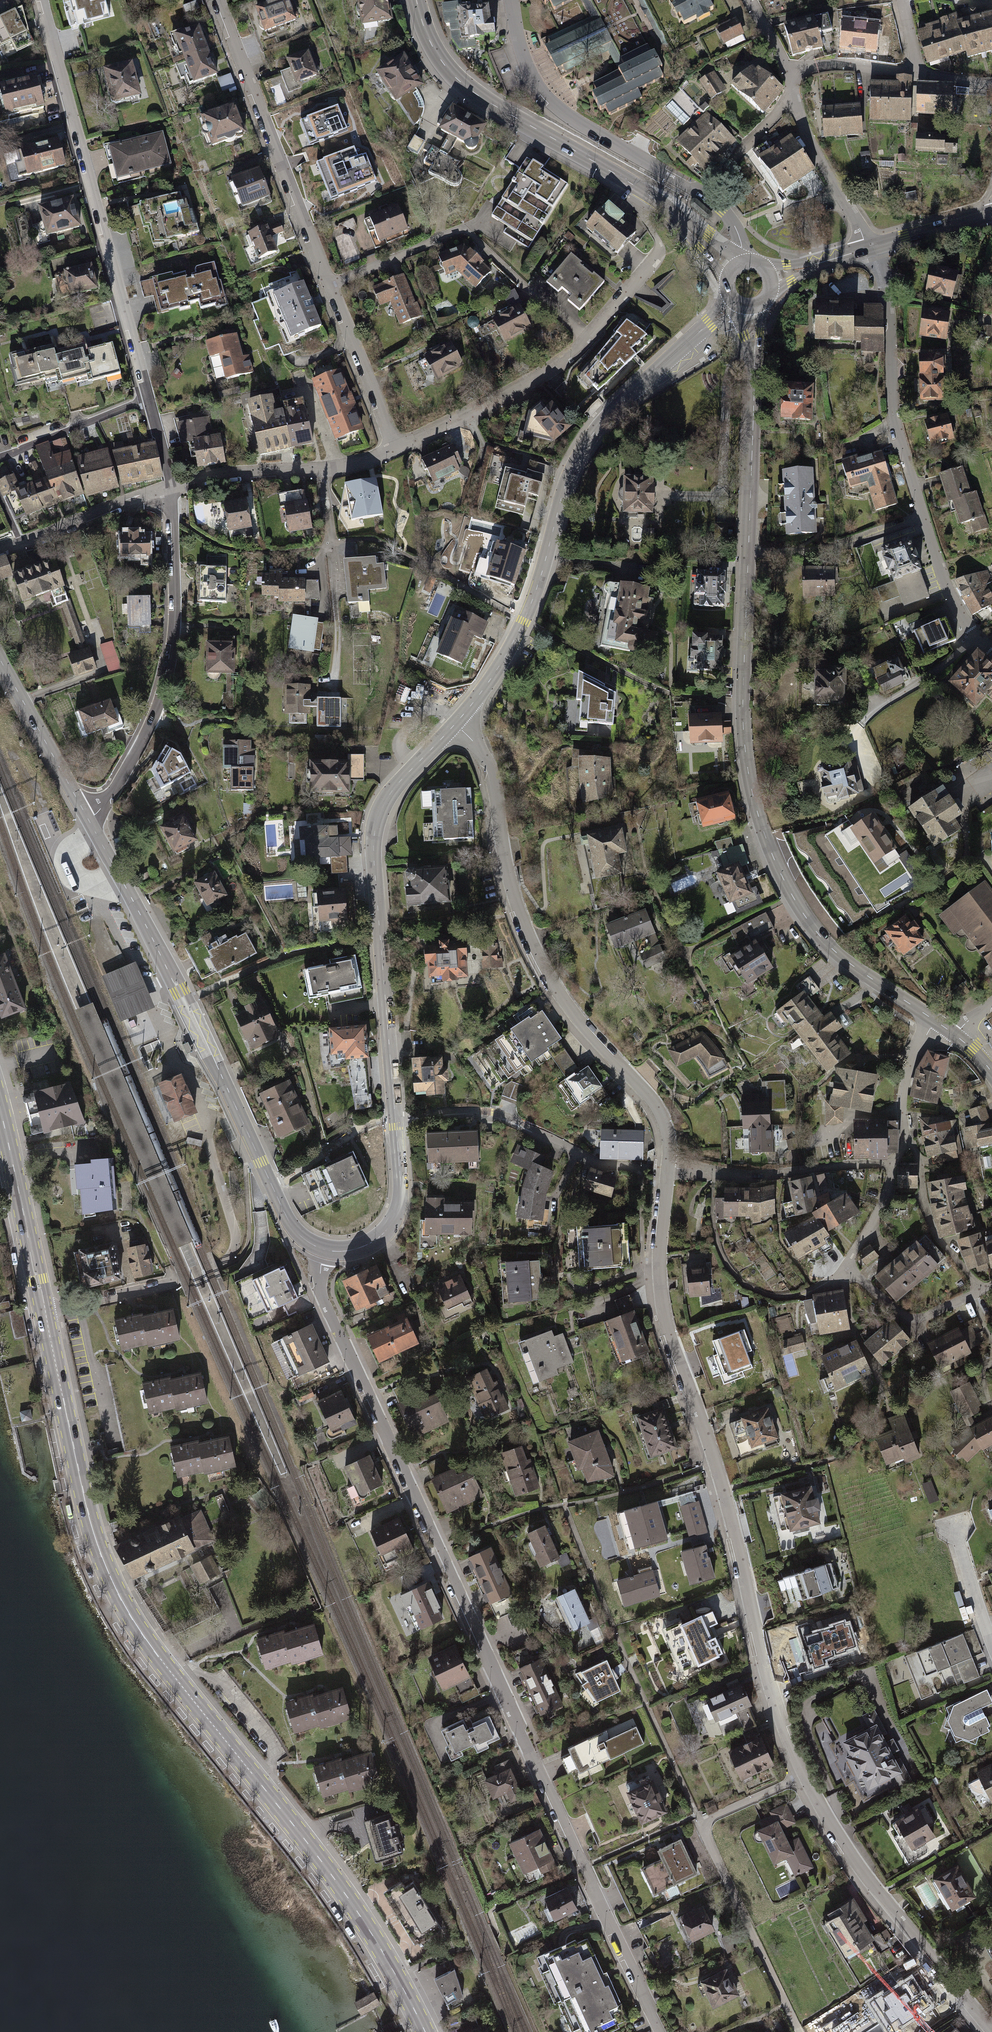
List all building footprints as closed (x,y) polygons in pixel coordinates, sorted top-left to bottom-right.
[(102,0),(67,0),(73,23),(106,14),(102,0)] [(284,0),(281,0),(250,12),(260,38),(294,25),(284,0)] [(362,45),(380,40),(377,26),(389,23),(384,0),(352,0),(362,45)] [(599,115),(665,82),(645,42),(617,56),(590,1),(591,0),(536,0),(544,15),(572,1),(582,20),(541,40),(558,74),(598,55),(606,71),(582,82),(599,115)] [(667,1),(682,30),(717,13),(710,0),(668,0),(667,1)] [(485,8),(454,11),(457,37),(463,36),(464,46),(475,45),(474,40),(488,39),(485,8)] [(0,21),(0,50),(26,36),(21,10),(0,21)] [(974,19),(985,57),(991,55),(991,14),(974,19)] [(781,28),(791,60),(821,51),(818,39),(832,35),(827,16),(781,28)] [(963,63),(985,57),(974,19),(952,25),(961,57),(963,63)] [(734,20),(713,31),(723,50),(744,40),(734,20)] [(882,27),(841,24),(839,57),(879,60),(882,27)] [(924,67),(961,57),(952,25),(915,35),(924,67)] [(201,28),(177,37),(185,61),(210,53),(201,28)] [(220,77),(210,53),(185,61),(194,86),(220,77)] [(311,53),(278,64),(288,91),(320,79),(311,53)] [(421,87),(398,55),(368,76),(392,108),(421,87)] [(136,61),(102,70),(111,107),(145,98),(136,61)] [(785,92),(760,69),(749,81),(743,75),(732,87),(763,116),(785,92)] [(724,93),(712,73),(697,82),(710,102),(724,93)] [(0,89),(0,125),(47,111),(38,77),(0,89)] [(896,86),(868,85),(867,124),(910,126),(912,79),(896,78),(896,86)] [(952,88),(915,87),(914,116),(951,118),(952,88)] [(232,106),(198,117),(209,149),(242,138),(232,106)] [(337,106),(301,120),(310,143),(346,129),(337,106)] [(860,107),(820,109),(822,141),(862,139),(860,107)] [(486,128),(448,109),(433,133),(447,141),(439,155),(422,145),(415,159),(431,169),(428,176),(451,189),(457,189),(462,186),(463,180),(460,175),(454,172),(459,164),(447,158),(456,145),(473,154),(486,128)] [(677,145),(692,159),(709,142),(722,128),(707,114),(677,145)] [(738,143),(722,128),(709,142),(726,157),(738,143)] [(164,133),(110,149),(120,182),(174,166),(164,133)] [(21,147),(41,141),(39,134),(19,139),(21,147)] [(792,137),(760,159),(785,196),(817,174),(792,137)] [(63,139),(22,150),(30,180),(70,169),(63,139)] [(958,142),(914,139),(913,155),(957,158),(958,142)] [(709,175),(726,157),(709,142),(692,159),(709,175)] [(354,147),(317,161),(331,198),(375,181),(365,154),(358,157),(354,147)] [(568,186),(527,161),(492,218),(533,243),(568,186)] [(260,169),(231,180),(243,209),(272,198),(260,169)] [(184,187),(136,202),(142,222),(147,223),(152,243),(197,230),(184,187)] [(72,195),(37,204),(45,234),(80,225),(72,195)] [(642,231),(605,199),(582,226),(619,258),(642,231)] [(710,209),(698,200),(694,199),(692,200),(690,201),(690,203),(690,205),(692,207),(706,218),(708,218),(710,218),(711,217),(712,214),(711,212),(710,209)] [(399,207),(364,222),(375,248),(411,236),(399,207)] [(267,225),(249,233),(262,263),(280,255),(273,238),(285,233),(281,224),(269,229),(267,225)] [(467,249),(436,261),(447,281),(458,276),(475,291),(495,274),(467,249)] [(607,282),(572,252),(546,282),(556,290),(560,286),(571,295),(566,300),(581,312),(607,282)] [(91,262),(62,269),(69,295),(98,288),(91,262)] [(197,277),(155,287),(163,313),(200,303),(202,311),(227,305),(216,264),(196,271),(197,277)] [(957,271),(929,264),(922,293),(950,299),(957,271)] [(685,297),(674,271),(652,294),(669,311),(685,297)] [(420,318),(403,273),(373,285),(380,304),(390,300),(400,326),(420,318)] [(702,282),(699,282),(697,284),(697,287),(697,290),(701,296),(703,297),(705,297),(708,296),(709,294),(709,291),(704,284),(702,282)] [(319,327),(300,283),(269,296),(287,341),(319,327)] [(518,303),(490,318),(503,343),(531,327),(518,303)] [(882,345),(882,305),(861,305),(861,321),(854,321),(854,304),(813,304),(813,345),(882,345)] [(917,336),(945,340),(948,309),(921,306),(917,336)] [(625,320),(578,376),(596,393),(653,339),(625,320)] [(234,332),(202,340),(206,358),(215,356),(221,379),(250,372),(246,355),(240,356),(234,332)] [(451,341),(420,357),(432,379),(462,363),(451,341)] [(114,345),(86,353),(93,383),(121,376),(114,345)] [(46,383),(63,380),(59,359),(56,348),(37,351),(46,383)] [(17,390),(46,383),(37,351),(9,357),(17,390)] [(86,353),(59,359),(63,380),(66,389),(93,383),(86,353)] [(946,355),(917,354),(917,378),(946,377),(946,355)] [(338,368),(309,379),(332,440),(362,428),(338,368)] [(947,400),(946,377),(917,378),(918,401),(947,400)] [(817,391),(778,389),(776,425),(816,427),(817,391)] [(261,459),(290,451),(278,407),(273,394),(245,403),(261,459)] [(316,446),(304,400),(278,407),(290,451),(316,446)] [(548,400),(529,414),(524,432),(552,442),(565,431),(572,426),(548,400)] [(947,414),(921,422),(929,447),(954,440),(947,414)] [(209,416),(177,423),(180,442),(192,440),(197,468),(227,462),(221,433),(213,434),(209,416)] [(69,438),(36,448),(48,477),(57,503),(87,494),(75,457),(69,438)] [(161,476),(153,442),(145,444),(153,478),(161,476)] [(140,481),(153,478),(145,444),(132,448),(140,481)] [(457,444),(417,463),(430,493),(471,474),(457,444)] [(112,448),(75,457),(87,494),(121,485),(113,452),(112,448)] [(140,481),(132,448),(113,452),(121,485),(140,481)] [(884,455),(840,469),(848,491),(869,484),(877,509),(899,502),(884,455)] [(525,473),(503,467),(492,508),(521,516),(527,494),(536,496),(542,474),(526,469),(525,473)] [(963,468),(938,476),(947,504),(952,503),(962,536),(987,528),(975,492),(971,493),(963,468)] [(813,470),(781,472),(785,539),(817,537),(813,470)] [(653,514),(654,475),(623,474),(621,513),(653,514)] [(0,480),(0,491),(3,499),(5,498),(14,520),(42,509),(31,484),(18,489),(13,475),(0,480)] [(57,503),(48,477),(31,484),(42,509),(57,503)] [(376,477),(345,483),(352,519),(383,514),(376,477)] [(304,491),(277,496),(284,534),(311,529),(304,491)] [(244,497),(219,502),(225,532),(250,527),(244,497)] [(155,533),(120,534),(121,563),(156,561),(155,533)] [(524,550),(495,541),(484,576),(513,585),(524,550)] [(909,542),(878,555),(890,584),(877,590),(883,605),(898,598),(904,612),(933,600),(909,542)] [(11,572),(5,554),(0,556),(0,580),(12,575),(11,572)] [(375,556),(344,559),(348,602),(370,600),(368,589),(385,587),(383,563),(376,563),(375,556)] [(54,557),(11,572),(12,575),(21,601),(50,591),(64,586),(54,557)] [(226,566),(200,565),(199,583),(226,584),(226,566)] [(830,566),(799,567),(800,597),(831,596),(830,566)] [(267,574),(258,574),(259,596),(276,596),(276,603),(301,604),(302,617),(309,618),(308,599),(317,599),(315,580),(287,580),(286,571),(266,570),(267,574)] [(728,572),(693,572),(693,613),(728,613),(728,572)] [(963,602),(987,588),(979,573),(953,582),(963,602)] [(649,588),(619,581),(611,639),(657,648),(659,632),(648,630),(653,598),(648,597),(649,588)] [(225,601),(226,584),(199,583),(198,599),(225,601)] [(68,598),(64,586),(50,591),(56,605),(61,603),(69,601),(68,598)] [(973,618),(991,607),(991,596),(987,588),(963,602),(973,618)] [(149,595),(127,595),(127,625),(150,625),(149,595)] [(77,650),(87,647),(70,598),(68,598),(69,601),(61,603),(77,650)] [(488,622),(454,607),(435,652),(461,663),(474,633),(482,637),(488,622)] [(934,615),(908,626),(923,658),(956,643),(945,619),(937,622),(934,615)] [(302,617),(291,616),(286,649),(311,652),(311,650),(318,650),(322,623),(315,623),(315,619),(309,618),(302,617)] [(725,633),(686,632),(685,673),(724,673),(725,633)] [(99,645),(109,673),(122,669),(112,640),(99,645)] [(233,641),(202,640),(201,673),(225,674),(224,693),(220,693),(220,709),(231,710),(233,641)] [(77,650),(67,654),(75,677),(99,669),(90,646),(87,647),(77,650)] [(947,685),(974,710),(985,699),(991,705),(991,664),(978,651),(947,685)] [(909,679),(895,652),(867,667),(881,694),(909,679)] [(845,672),(814,671),(813,706),(844,707),(845,672)] [(613,691),(578,672),(573,720),(611,724),(613,691)] [(310,685),(286,686),(286,717),(289,717),(289,725),(307,725),(307,716),(310,716),(310,710),(318,709),(318,729),(342,729),(342,699),(317,699),(317,705),(310,705),(310,685)] [(116,701),(77,714),(85,740),(124,726),(116,701)] [(721,712),(688,714),(689,744),(722,742),(722,734),(732,734),(731,721),(721,721),(721,712)] [(326,736),(315,736),(315,745),(327,745),(326,736)] [(248,740),(220,740),(220,769),(228,769),(228,790),(252,790),(252,749),(248,749),(248,740)] [(177,754),(163,745),(148,771),(157,789),(188,773),(177,754)] [(613,797),(608,757),(602,757),(600,752),(569,747),(580,803),(613,797)] [(363,782),(363,757),(304,757),(305,795),(347,795),(347,782),(363,782)] [(842,771),(815,779),(824,807),(858,797),(852,778),(845,780),(842,771)] [(933,851),(956,836),(949,826),(961,817),(941,787),(906,810),(933,851)] [(471,791),(427,793),(429,841),(472,839),(471,791)] [(728,791),(695,799),(702,828),(736,820),(728,791)] [(900,856),(872,813),(847,829),(877,869),(900,856)] [(171,823),(162,828),(176,854),(188,848),(186,845),(196,839),(183,816),(177,820),(176,818),(170,821),(171,823)] [(336,827),(300,829),(301,839),(299,840),(300,858),(330,857),(331,874),(348,873),(347,855),(351,855),(350,837),(337,838),(336,827)] [(621,827),(585,835),(595,879),(621,873),(617,855),(627,853),(621,827)] [(820,827),(785,840),(793,859),(826,845),(820,827)] [(710,852),(718,871),(739,862),(741,867),(749,864),(742,844),(733,847),(731,838),(714,842),(717,850),(710,852)] [(718,871),(715,872),(729,904),(732,902),(752,894),(750,889),(741,867),(739,862),(718,871)] [(451,899),(447,866),(409,870),(411,888),(405,888),(407,903),(451,899)] [(213,874),(196,883),(200,890),(196,892),(200,899),(203,897),(212,912),(218,912),(223,909),(218,899),(225,895),(213,874)] [(936,916),(952,936),(954,934),(956,937),(959,937),(961,937),(963,936),(965,939),(964,941),(963,944),(963,946),(964,949),(968,951),(971,952),(974,950),(991,973),(991,893),(982,881),(936,916)] [(340,892),(313,894),(313,906),(315,907),(316,916),(312,916),(313,933),(325,932),(324,920),(332,920),(332,924),(346,923),(347,932),(356,931),(353,882),(339,883),(340,892)] [(756,887),(750,889),(752,894),(732,902),(737,915),(763,902),(756,887)] [(647,907),(606,923),(616,949),(635,942),(656,933),(657,933),(647,907)] [(765,913),(730,931),(737,944),(748,938),(745,934),(769,921),(765,913)] [(901,953),(924,937),(910,917),(887,934),(901,953)] [(192,952),(188,954),(197,972),(201,970),(205,978),(217,971),(218,973),(256,953),(245,933),(237,938),(236,936),(228,941),(225,936),(215,941),(209,930),(198,936),(200,938),(188,945),(192,952)] [(639,953),(660,943),(656,933),(635,942),(639,953)] [(729,956),(746,984),(772,968),(755,940),(729,956)] [(660,943),(639,953),(647,969),(667,960),(660,943)] [(461,944),(419,947),(422,986),(464,983),(461,944)] [(497,947),(479,947),(481,972),(498,971),(497,947)] [(314,987),(310,987),(313,998),(329,995),(330,1002),(362,995),(362,990),(355,955),(340,958),(341,963),(327,965),(326,972),(311,975),(314,987)] [(0,961),(0,990),(21,983),(12,957),(0,961)] [(132,968),(108,978),(123,1015),(147,1005),(132,968)] [(824,994),(811,978),(797,989),(804,998),(781,1016),(796,1035),(822,1015),(813,1003),(824,994)] [(21,983),(0,990),(0,1009),(3,1018),(31,1007),(21,983)] [(74,1011),(178,1248),(193,1242),(93,1003),(74,1011)] [(248,1012),(237,1016),(241,1025),(241,1029),(242,1033),(244,1036),(247,1038),(252,1048),(278,1036),(263,1005),(256,1008),(254,1004),(246,1008),(248,1012)] [(547,1051),(553,1060),(564,1052),(556,1044),(559,1041),(538,1013),(525,1021),(547,1051)] [(796,1035),(825,1073),(852,1053),(839,1036),(847,1031),(835,1016),(827,1022),(822,1015),(796,1035)] [(547,1051),(525,1021),(506,1034),(529,1065),(547,1051)] [(365,1026),(330,1029),(330,1032),(328,1032),(328,1040),(331,1040),(331,1054),(330,1054),(332,1065),(349,1062),(353,1085),(362,1105),(366,1104),(371,1102),(365,1026)] [(666,1052),(676,1069),(699,1057),(710,1078),(727,1069),(706,1030),(666,1052)] [(529,1065),(506,1034),(497,1040),(518,1072),(529,1065)] [(518,1072),(497,1040),(487,1047),(509,1078),(518,1072)] [(188,1042),(183,1045),(187,1054),(192,1052),(188,1042)] [(509,1078),(487,1047),(478,1052),(501,1084),(509,1078)] [(950,1056),(927,1048),(916,1067),(945,1075),(950,1056)] [(501,1084),(478,1052),(471,1059),(493,1090),(501,1084)] [(450,1061),(414,1062),(415,1099),(451,1098),(450,1061)] [(873,1112),(881,1075),(838,1067),(829,1100),(825,1100),(826,1125),(846,1123),(846,1106),(873,1112)] [(939,1103),(945,1075),(916,1067),(910,1096),(939,1103)] [(607,1093),(588,1068),(576,1077),(572,1073),(558,1083),(576,1107),(591,1095),(596,1102),(607,1093)] [(175,1117),(176,1120),(195,1112),(181,1077),(161,1085),(171,1110),(167,1112),(170,1119),(175,1117)] [(742,1124),(771,1123),(771,1110),(787,1110),(786,1078),(766,1079),(767,1093),(741,1094),(742,1124)] [(78,1082),(22,1095),(32,1137),(88,1124),(78,1082)] [(288,1082),(262,1094),(276,1125),(278,1124),(282,1133),(281,1134),(306,1123),(297,1103),(298,1102),(295,1096),(294,1096),(288,1082)] [(971,1108),(975,1124),(991,1119),(987,1104),(971,1108)] [(919,1116),(922,1136),(959,1133),(956,1119),(945,1120),(944,1115),(919,1116)] [(871,1118),(853,1118),(854,1159),(871,1158),(871,1118)] [(900,1118),(871,1118),(871,1158),(889,1158),(889,1149),(901,1148),(900,1118)] [(771,1123),(742,1124),(743,1152),(775,1151),(775,1123),(771,1123)] [(968,1129),(973,1155),(991,1151),(991,1124),(968,1129)] [(644,1127),(600,1126),(600,1160),(643,1161),(644,1127)] [(922,1136),(920,1136),(922,1145),(925,1144),(928,1157),(958,1151),(957,1143),(960,1143),(959,1133),(922,1136)] [(480,1137),(425,1136),(425,1166),(480,1166),(480,1137)] [(542,1156),(518,1145),(510,1164),(522,1169),(536,1172),(542,1156)] [(353,1151),(301,1174),(317,1209),(369,1186),(353,1151)] [(95,1165),(76,1167),(78,1191),(83,1190),(85,1213),(117,1210),(112,1160),(95,1161),(95,1165)] [(918,1162),(898,1162),(898,1187),(918,1188),(918,1162)] [(619,1176),(588,1167),(580,1191),(612,1200),(619,1176)] [(547,1219),(556,1176),(536,1172),(522,1169),(512,1216),(537,1221),(535,1230),(555,1235),(557,1221),(547,1219)] [(812,1173),(789,1178),(793,1201),(783,1203),(785,1215),(818,1209),(812,1173)] [(931,1203),(968,1189),(966,1175),(927,1182),(931,1203)] [(760,1186),(749,1187),(749,1215),(752,1218),(752,1223),(761,1221),(761,1218),(775,1214),(774,1183),(760,1186)] [(749,1187),(724,1186),(723,1196),(715,1197),(716,1218),(728,1218),(728,1216),(749,1215),(749,1187)] [(935,1219),(972,1208),(968,1189),(931,1203),(935,1219)] [(840,1226),(860,1215),(847,1193),(827,1205),(840,1226)] [(477,1198),(427,1200),(428,1227),(420,1227),(421,1250),(441,1249),(440,1239),(479,1238),(477,1198)] [(815,1216),(826,1235),(840,1226),(827,1205),(813,1214),(815,1216)] [(935,1219),(941,1239),(977,1228),(972,1208),(935,1219)] [(815,1216),(783,1236),(799,1262),(831,1242),(826,1235),(815,1216)] [(629,1228),(580,1231),(583,1270),(632,1267),(629,1228)] [(958,1240),(969,1270),(990,1263),(984,1242),(982,1233),(958,1240)] [(940,1267),(915,1241),(891,1263),(916,1289),(940,1267)] [(115,1245),(82,1252),(90,1289),(124,1281),(115,1245)] [(870,1246),(856,1257),(864,1267),(878,1257),(870,1246)] [(146,1247),(127,1251),(133,1280),(153,1276),(146,1247)] [(709,1250),(681,1253),(684,1297),(713,1296),(709,1250)] [(539,1261),(503,1264),(505,1286),(541,1282),(539,1261)] [(896,1307),(916,1289),(891,1263),(872,1280),(896,1307)] [(387,1265),(348,1281),(363,1316),(402,1300),(387,1265)] [(281,1269),(250,1283),(264,1314),(295,1300),(281,1269)] [(464,1279),(435,1293),(449,1322),(478,1307),(464,1279)] [(543,1302),(541,1282),(505,1286),(507,1304),(543,1302)] [(841,1292),(803,1302),(810,1338),(849,1331),(841,1292)] [(617,1320),(598,1326),(613,1370),(639,1361),(642,1372),(655,1368),(631,1297),(611,1303),(617,1320)] [(6,1312),(12,1339),(25,1336),(18,1309),(6,1312)] [(176,1314),(145,1320),(149,1345),(150,1351),(182,1345),(176,1314)] [(144,1315),(115,1321),(120,1350),(149,1345),(145,1320),(144,1315)] [(910,1342),(890,1320),(877,1330),(897,1354),(910,1342)] [(411,1322),(366,1341),(376,1365),(421,1346),(411,1322)] [(313,1327),(273,1346),(291,1383),(331,1364),(313,1327)] [(743,1327),(720,1335),(731,1367),(747,1361),(753,1359),(743,1327)] [(958,1327),(927,1344),(941,1370),(951,1364),(954,1369),(965,1363),(962,1359),(973,1353),(958,1327)] [(550,1329),(512,1341),(528,1391),(566,1379),(562,1365),(574,1361),(566,1337),(554,1341),(550,1329)] [(881,1368),(897,1354),(877,1330),(862,1344),(881,1368)] [(801,1335),(780,1341),(784,1355),(805,1349),(801,1335)] [(856,1340),(822,1356),(829,1376),(822,1379),(828,1395),(872,1374),(856,1340)] [(747,1361),(731,1367),(734,1377),(750,1371),(747,1361)] [(490,1368),(463,1383),(484,1421),(511,1406),(490,1368)] [(205,1378),(173,1384),(178,1408),(179,1413),(211,1406),(205,1378)] [(172,1380),(143,1386),(149,1414),(178,1408),(173,1384),(172,1380)] [(968,1384),(948,1394),(966,1428),(974,1423),(971,1417),(977,1414),(974,1410),(980,1407),(968,1384)] [(339,1391),(313,1402),(326,1433),(352,1422),(339,1391)] [(440,1399),(402,1417),(412,1440),(451,1422),(440,1399)] [(664,1407),(637,1416),(652,1458),(679,1448),(664,1407)] [(767,1411),(730,1421),(739,1456),(777,1446),(767,1411)] [(920,1459),(905,1415),(886,1422),(890,1433),(874,1439),(884,1465),(902,1459),(904,1465),(920,1459)] [(970,1428),(982,1450),(991,1444),(991,1417),(991,1416),(970,1428)] [(615,1476),(599,1430),(568,1441),(579,1471),(583,1470),(588,1483),(615,1476)] [(966,1465),(982,1450),(964,1432),(948,1447),(966,1465)] [(232,1438),(201,1445),(207,1471),(208,1475),(239,1468),(232,1438)] [(200,1443),(171,1450),(177,1478),(207,1471),(201,1445),(200,1443)] [(522,1446),(501,1454),(516,1497),(541,1488),(531,1459),(527,1460),(522,1446)] [(365,1454),(339,1467),(355,1497),(381,1485),(365,1454)] [(463,1460),(427,1477),(447,1514),(482,1499),(463,1460)] [(922,1484),(930,1504),(939,1500),(932,1481),(922,1484)] [(811,1486),(776,1495),(786,1534),(821,1525),(811,1486)] [(668,1539),(658,1502),(617,1514),(628,1551),(668,1539)] [(699,1502),(680,1507),(689,1539),(708,1534),(699,1502)] [(202,1508),(118,1547),(134,1581),(218,1542),(202,1508)] [(411,1552),(396,1518),(365,1532),(381,1566),(411,1552)] [(545,1527),(525,1536),(539,1568),(559,1559),(545,1527)] [(705,1547),(680,1555),(690,1589),(716,1582),(705,1547)] [(516,1594),(497,1548),(469,1559),(488,1605),(516,1594)] [(211,1558),(193,1566),(201,1584),(219,1577),(211,1558)] [(840,1588),(832,1563),(779,1579),(787,1604),(840,1588)] [(617,1581),(625,1606),(661,1596),(653,1570),(617,1581)] [(430,1580),(397,1594),(414,1634),(447,1620),(430,1580)] [(590,1624),(573,1589),(555,1598),(572,1633),(590,1624)] [(715,1625),(709,1613),(677,1629),(695,1667),(720,1656),(713,1639),(710,1640),(705,1630),(715,1625)] [(855,1647),(849,1626),(844,1627),(843,1623),(835,1626),(836,1629),(830,1631),(830,1629),(812,1634),(810,1625),(799,1629),(810,1664),(813,1663),(815,1669),(824,1665),(823,1660),(835,1657),(834,1656),(846,1652),(845,1650),(855,1647)] [(318,1625),(287,1634),(295,1661),(296,1665),(327,1656),(318,1625)] [(973,1630),(906,1657),(923,1701),(979,1678),(971,1657),(983,1653),(973,1630)] [(287,1632),(257,1641),(265,1670),(295,1661),(287,1634),(287,1632)] [(453,1644),(422,1659),(438,1694),(469,1680),(453,1644)] [(564,1705),(542,1658),(518,1669),(540,1716),(564,1705)] [(603,1663),(571,1678),(592,1704),(617,1692),(603,1663)] [(752,1707),(741,1681),(701,1698),(713,1724),(729,1717),(732,1724),(750,1716),(747,1709),(752,1707)] [(991,1704),(985,1689),(951,1706),(946,1719),(954,1735),(969,1740),(991,1730),(980,1708),(991,1704)] [(347,1690),(315,1698),(322,1725),(323,1728),(355,1719),(347,1690)] [(315,1696),(286,1704),(293,1733),(322,1725),(315,1698),(315,1696)] [(499,1738),(489,1716),(463,1727),(461,1722),(439,1732),(446,1746),(442,1748),(448,1761),(462,1754),(461,1751),(471,1747),(474,1753),(487,1747),(486,1744),(499,1738)] [(719,1754),(735,1789),(776,1770),(750,1716),(732,1724),(741,1744),(719,1754)] [(909,1781),(877,1721),(828,1747),(848,1785),(854,1782),(865,1804),(909,1781)] [(605,1730),(566,1748),(569,1754),(561,1758),(568,1773),(571,1771),(578,1785),(606,1772),(603,1764),(645,1745),(636,1725),(608,1738),(605,1730)] [(375,1753),(343,1762),(351,1788),(352,1793),(383,1784),(375,1753)] [(343,1759),(313,1767),(321,1796),(351,1788),(343,1762),(343,1759)] [(976,1773),(991,1804),(991,1765),(976,1773)] [(509,1769),(482,1781),(490,1800),(504,1794),(508,1803),(521,1797),(509,1769)] [(652,1781),(624,1793),(637,1825),(666,1813),(652,1781)] [(796,1823),(786,1803),(768,1810),(770,1814),(757,1820),(755,1831),(773,1866),(784,1860),(794,1878),(814,1868),(799,1836),(792,1840),(787,1829),(796,1823)] [(920,1807),(891,1826),(910,1856),(934,1841),(925,1828),(931,1825),(920,1807)] [(395,1813),(365,1822),(376,1862),(407,1854),(395,1813)] [(538,1829),(506,1844),(521,1875),(553,1860),(538,1829)] [(680,1835),(656,1845),(660,1855),(641,1864),(653,1891),(696,1872),(680,1835)] [(974,1893),(955,1860),(931,1874),(950,1907),(974,1893)] [(417,1879),(390,1894),(419,1945),(445,1929),(417,1879)] [(568,1884),(540,1896),(551,1919),(578,1906),(568,1884)] [(783,1895),(793,1892),(791,1885),(781,1888),(783,1895)] [(876,1941),(851,1900),(819,1920),(845,1960),(876,1941)] [(703,1902),(677,1912),(690,1942),(715,1932),(703,1902)] [(542,1956),(575,2031),(589,2031),(617,2020),(581,1939),(542,1956)] [(727,1966),(698,1979),(712,2009),(741,1995),(727,1966)] [(452,1967),(432,1976),(444,2002),(460,1995),(452,1967)] [(870,2003),(889,2031),(898,2031),(901,2030),(898,2027),(932,2006),(924,1994),(922,1996),(912,1979),(883,1998),(882,1995),(870,2003)] [(372,1989),(351,2001),(358,2014),(379,2002),(372,1989)] [(455,2030),(456,2031),(488,2031),(483,2020),(455,2030)]
